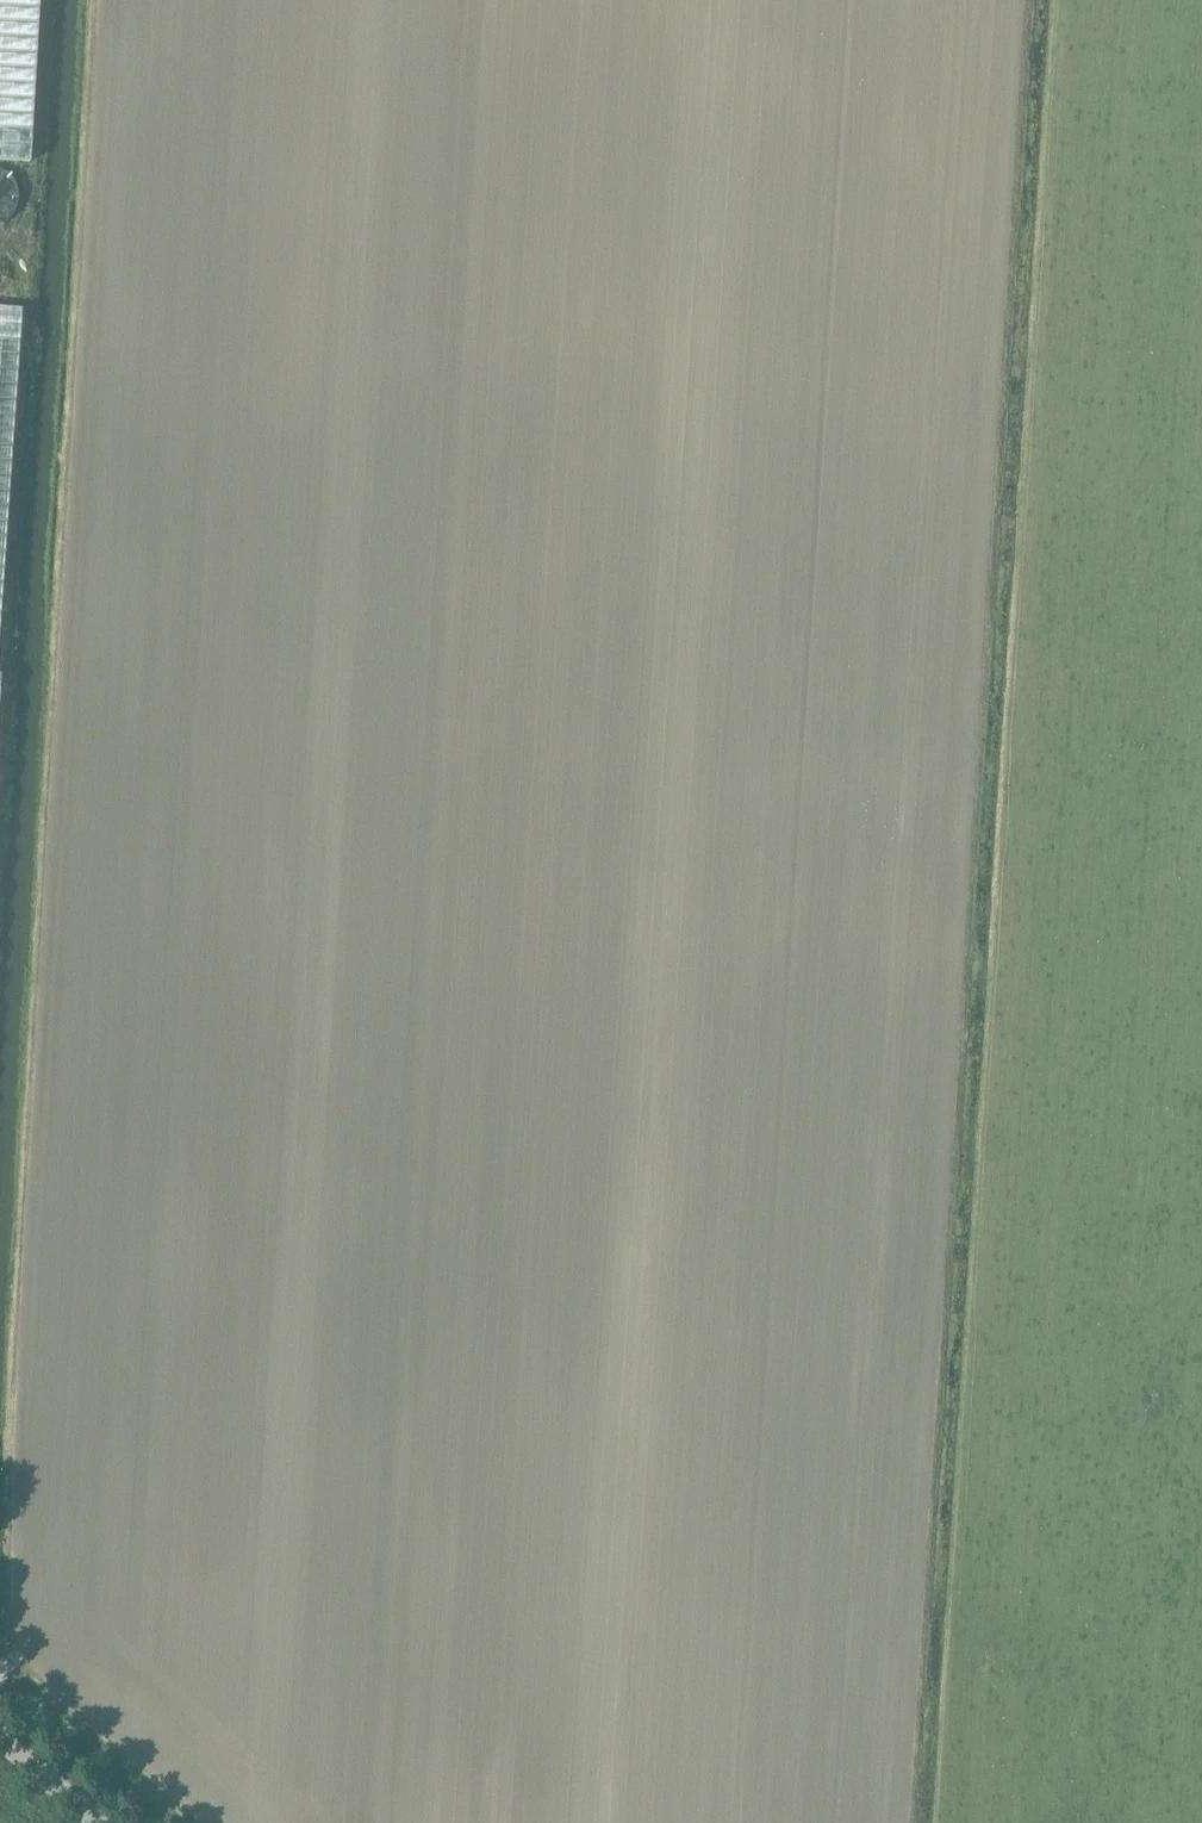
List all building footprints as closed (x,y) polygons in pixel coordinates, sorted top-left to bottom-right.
[(31,160),(40,0),(0,0),(0,159),(31,160)] [(13,305),(14,273),(0,272),(0,304),(13,305)] [(23,309),(0,307),(0,638),(23,309)]
